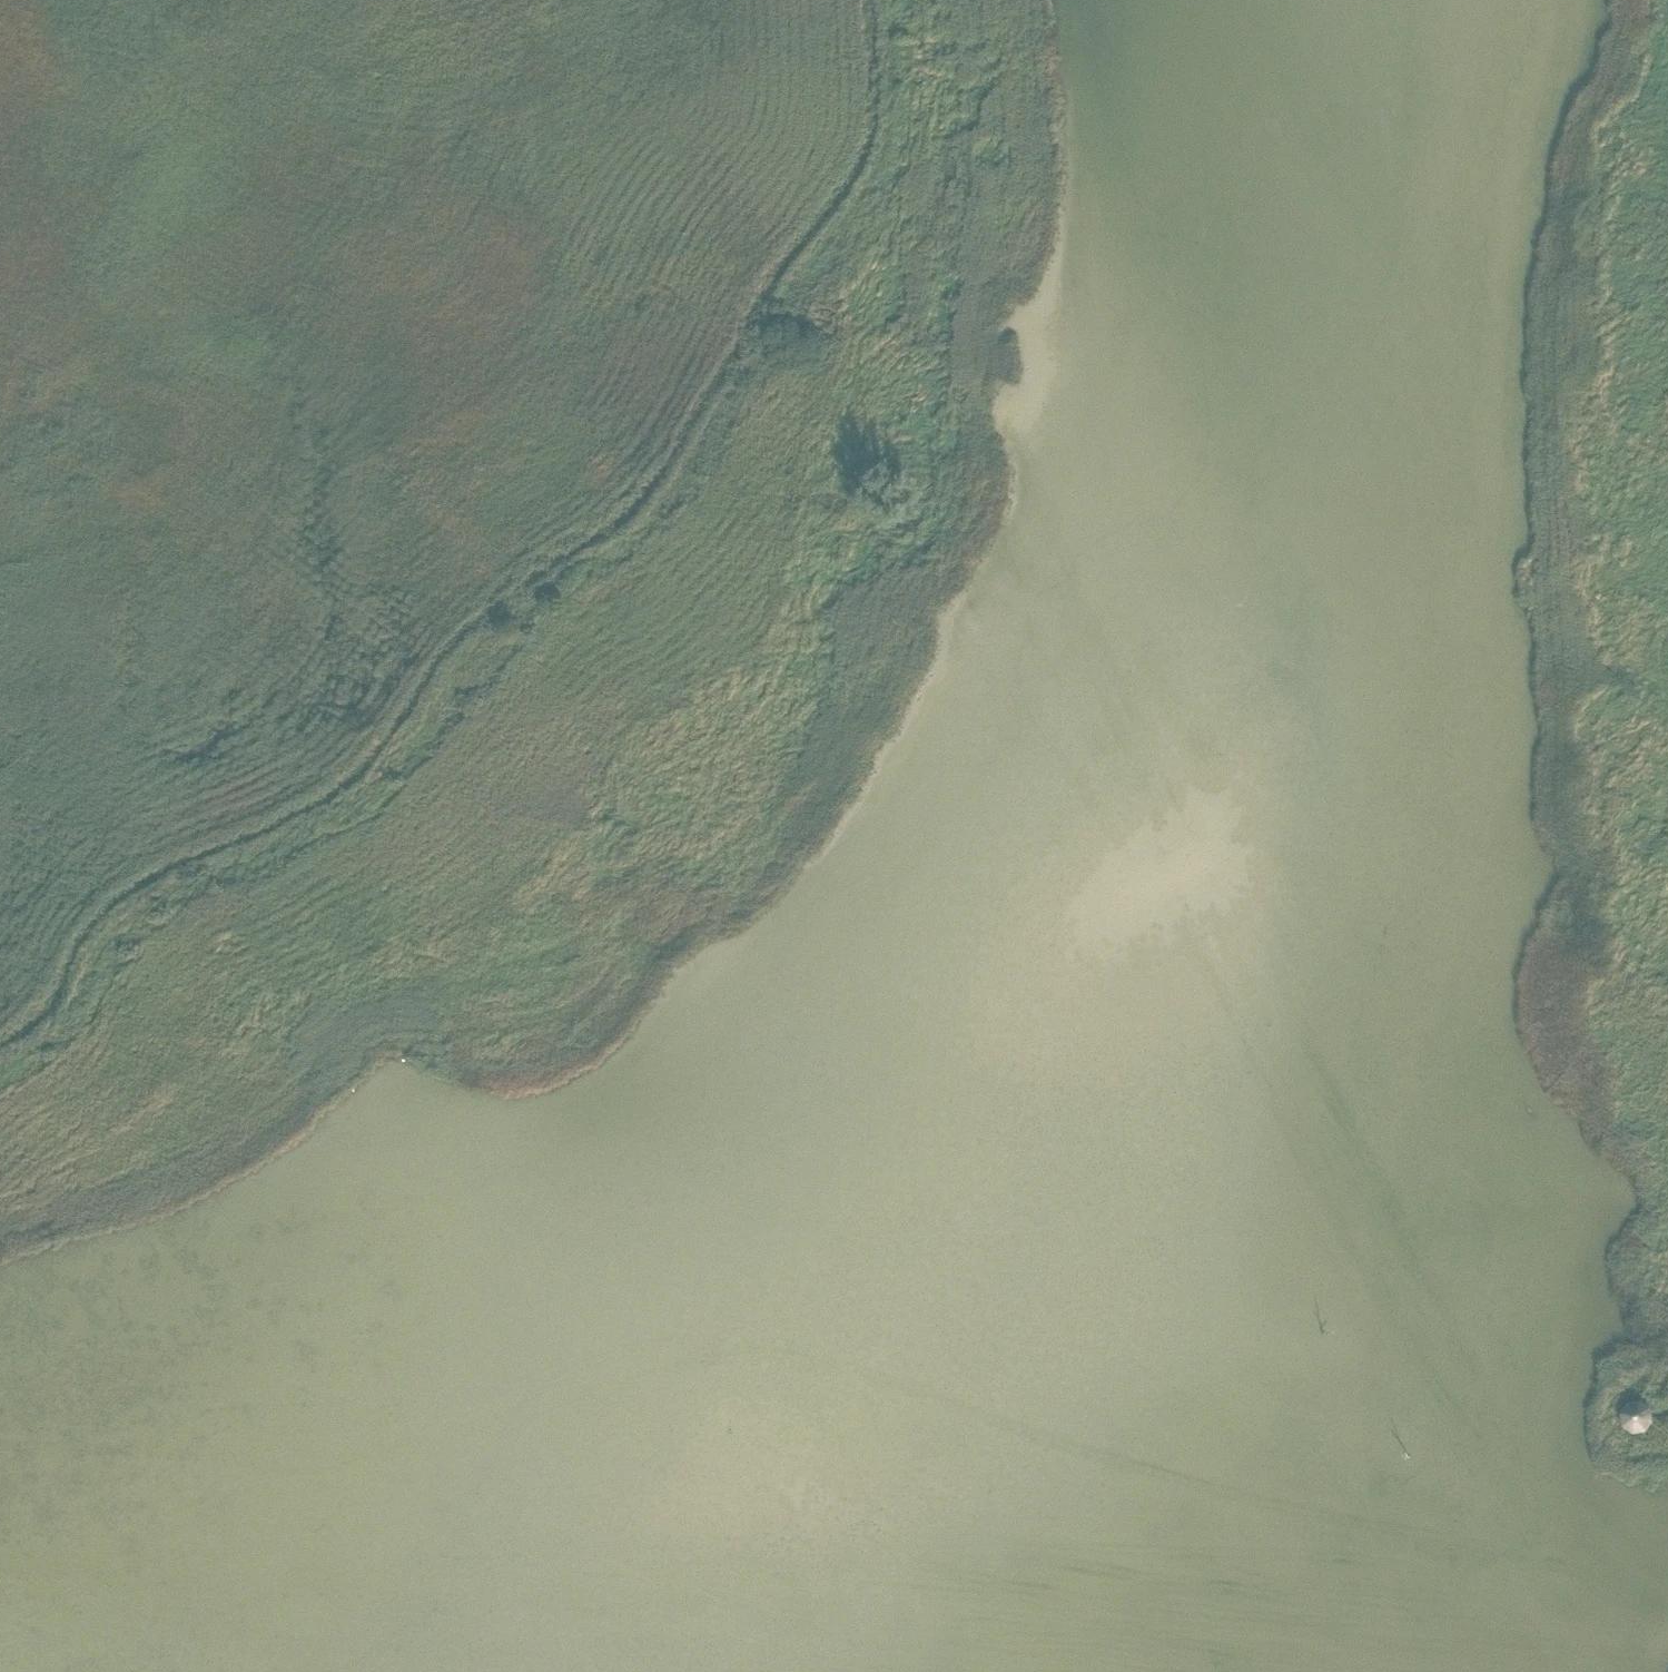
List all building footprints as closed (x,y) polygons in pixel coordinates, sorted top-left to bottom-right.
[(1642,1401),(1628,1403),(1619,1414),(1622,1427),(1633,1434),(1647,1432),(1655,1422),(1652,1409),(1642,1401)]
